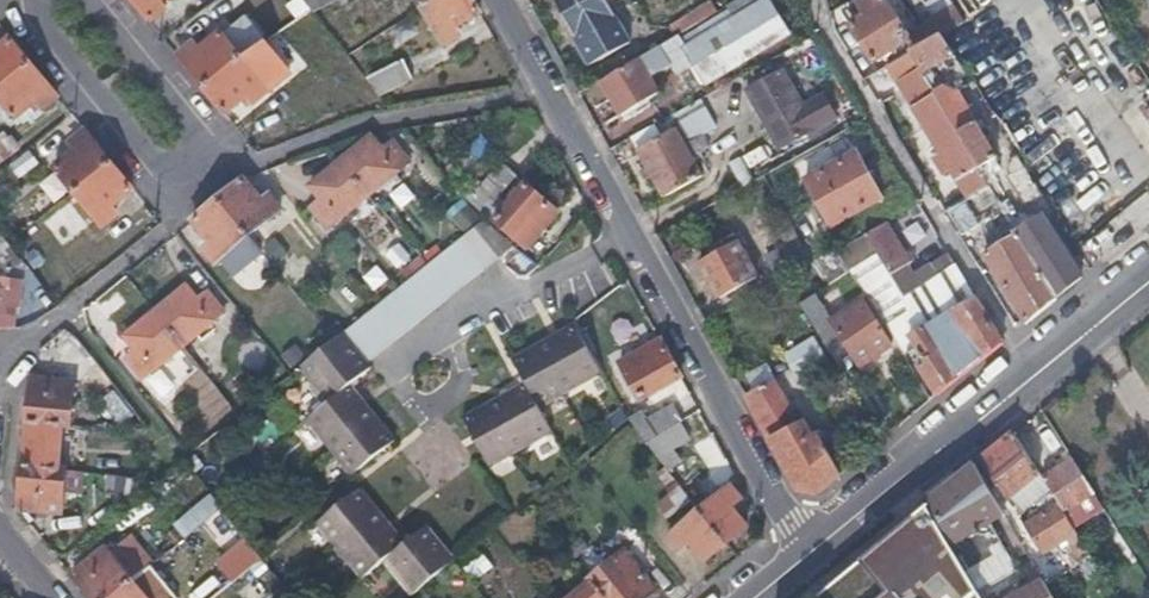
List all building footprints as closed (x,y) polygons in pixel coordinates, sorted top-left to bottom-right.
[(154,23),(167,12),(162,5),(168,0),(136,0),(154,23)] [(210,9),(222,23),(245,5),(241,0),(221,0),(210,9)] [(314,14),(340,0),(302,0),(314,14)] [(426,6),(447,43),(468,30),(464,23),(481,12),(474,0),(437,0),(426,6)] [(591,67),(632,44),(609,5),(606,0),(554,0),(591,67)] [(780,14),(771,0),(764,0),(683,48),(693,64),(705,83),(790,30),(780,14)] [(910,52),(938,34),(960,20),(953,8),(908,36),(886,0),(870,0),(845,15),(873,64),(905,45),(910,52)] [(392,29),(402,42),(421,28),(410,14),(392,29)] [(676,35),(670,26),(664,17),(638,33),(649,51),(660,45),(676,35)] [(938,34),(910,52),(919,67),(926,78),(927,81),(933,77),(928,69),(951,55),(938,34)] [(683,48),(676,35),(660,45),(667,56),(665,57),(670,65),(676,74),(693,64),(683,48)] [(208,90),(244,61),(225,36),(201,54),(196,48),(182,58),(208,90)] [(256,53),(275,82),(289,70),(283,63),(293,56),(277,36),(256,53)] [(34,64),(14,39),(0,49),(0,91),(34,64)] [(354,53),(381,93),(412,76),(402,58),(393,63),(380,39),(354,53)] [(598,82),(609,100),(620,119),(660,94),(650,77),(670,65),(665,57),(667,56),(660,45),(649,51),(598,82)] [(910,52),(885,68),(894,82),(919,67),(910,52)] [(270,93),(244,61),(208,90),(227,115),(250,97),(256,104),(270,93)] [(0,91),(0,100),(15,119),(39,101),(45,108),(59,97),(34,64),(0,91)] [(836,118),(829,106),(822,94),(803,104),(782,69),(746,89),(780,148),(836,118)] [(918,93),(930,85),(927,81),(926,78),(914,87),(918,93)] [(936,95),(941,104),(980,170),(989,165),(998,160),(959,94),(943,88),(934,92),(936,95)] [(915,108),(921,117),(945,159),(937,164),(946,179),(954,174),(970,200),(991,188),(980,170),(941,104),(936,95),(915,108)] [(706,148),(702,142),(698,136),(714,128),(699,101),(669,118),(674,128),(637,149),(662,196),(700,176),(690,157),(706,148)] [(25,149),(11,129),(0,136),(0,166),(25,149)] [(56,169),(76,195),(113,164),(87,131),(73,144),(78,151),(56,169)] [(370,140),(341,163),(370,198),(408,166),(390,146),(381,153),(370,140)] [(17,181),(39,163),(29,151),(7,169),(17,181)] [(881,198),(867,174),(854,151),(804,180),(831,226),(881,198)] [(465,193),(483,215),(515,176),(501,162),(478,187),(474,183),(465,193)] [(370,198),(341,163),(310,189),(321,203),(310,213),(327,234),(370,198)] [(113,164),(76,195),(102,228),(117,216),(111,208),(134,191),(113,164)] [(1000,183),(989,165),(980,170),(991,188),(1000,183)] [(1042,195),(1033,181),(1023,166),(1008,176),(1026,206),(1042,195)] [(218,200),(249,239),(281,213),(269,198),(262,204),(242,180),(218,200)] [(524,184),(510,202),(495,219),(525,246),(555,212),(524,184)] [(1003,209),(991,188),(970,200),(947,213),(960,235),(1003,209)] [(216,266),(249,239),(218,200),(191,222),(210,244),(210,247),(204,252),(216,266)] [(39,231),(59,254),(84,233),(64,210),(39,231)] [(330,341),(359,376),(373,365),(368,358),(512,241),(484,216),(330,341)] [(1018,234),(1019,236),(1057,299),(1082,278),(1042,218),(1018,234)] [(919,221),(904,230),(917,250),(932,240),(919,221)] [(955,262),(952,257),(949,252),(914,275),(907,264),(909,262),(884,223),(864,235),(872,248),(903,297),(909,293),(908,291),(955,262)] [(731,232),(725,236),(719,240),(722,247),(699,260),(720,297),(756,276),(731,232)] [(292,291),(314,273),(303,259),(300,261),(295,255),(287,261),(265,233),(253,243),(292,291)] [(844,264),(872,248),(864,235),(835,251),(844,264)] [(1057,299),(1019,236),(987,255),(1022,318),(1026,324),(1057,299)] [(811,263),(809,260),(798,237),(765,256),(780,281),(811,263)] [(832,246),(809,260),(811,263),(818,275),(825,287),(850,272),(844,264),(835,251),(832,246)] [(949,318),(979,300),(955,262),(908,291),(909,293),(913,300),(908,304),(923,328),(926,332),(929,335),(931,334),(951,321),(949,318)] [(187,290),(157,314),(185,349),(225,316),(209,297),(200,305),(187,290)] [(842,340),(850,354),(858,368),(893,349),(865,299),(829,317),(816,293),(797,303),(826,348),(842,340)] [(909,293),(903,297),(908,304),(913,300),(909,293)] [(931,334),(961,377),(1005,341),(979,300),(949,318),(951,321),(931,334)] [(273,350),(286,366),(299,354),(261,309),(248,320),(273,350)] [(185,349),(157,314),(127,339),(139,353),(128,362),(145,382),(185,349)] [(249,369),(273,350),(248,320),(224,339),(249,369)] [(575,322),(511,359),(526,387),(538,408),(604,372),(575,322)] [(936,397),(961,377),(931,334),(929,335),(926,332),(923,328),(915,334),(922,346),(916,350),(925,362),(920,365),(936,397)] [(662,340),(641,352),(620,364),(640,398),(682,375),(662,340)] [(352,382),(359,376),(330,341),(305,361),(300,366),(329,401),(352,382)] [(831,364),(819,342),(789,360),(802,381),(831,364)] [(299,354),(286,366),(291,373),(300,366),(305,361),(299,354)] [(97,382),(104,375),(96,365),(88,371),(97,382)] [(822,444),(826,441),(831,439),(826,431),(810,439),(776,379),(745,396),(798,489),(815,495),(840,475),(822,444)] [(27,423),(64,426),(72,427),(76,384),(31,380),(27,423)] [(329,401),(308,417),(354,474),(397,439),(352,382),(329,401)] [(551,433),(538,408),(526,387),(496,404),(465,421),(490,468),(551,433)] [(117,426),(132,417),(116,390),(100,399),(117,426)] [(677,423),(679,421),(682,420),(672,405),(643,420),(641,417),(632,421),(643,441),(677,423)] [(1042,419),(1019,433),(1029,450),(1052,436),(1042,419)] [(22,466),(59,471),(68,472),(78,473),(80,456),(61,454),(64,426),(27,423),(22,466)] [(687,439),(677,423),(643,441),(657,458),(687,439)] [(64,426),(61,454),(80,456),(83,429),(72,427),(64,426)] [(1008,499),(1025,487),(1041,475),(1015,434),(983,460),(996,480),(1008,499)] [(1061,505),(1067,515),(1097,496),(1074,460),(1044,479),(1061,505)] [(933,508),(933,510),(952,542),(970,572),(1007,549),(994,524),(1007,516),(978,464),(933,508)] [(68,472),(59,471),(22,466),(18,508),(62,511),(68,472)] [(701,512),(729,544),(748,528),(736,511),(747,502),(734,486),(701,512)] [(361,491),(319,526),(363,579),(383,563),(405,544),(361,491)] [(81,521),(92,534),(127,506),(116,493),(81,521)] [(205,526),(211,535),(229,524),(213,496),(172,520),(183,538),(205,526)] [(1067,540),(1074,550),(1081,560),(1091,553),(1067,515),(1061,505),(1028,526),(1046,554),(1067,540)] [(929,511),(871,560),(897,595),(893,597),(980,597),(929,511)] [(707,561),(729,544),(701,512),(667,539),(681,556),(694,545),(707,561)] [(426,527),(405,544),(383,563),(397,580),(411,597),(454,561),(426,527)] [(234,584),(264,560),(246,538),(216,562),(234,584)] [(1036,549),(1032,551),(1028,553),(1045,581),(1053,577),(1036,549)] [(135,583),(106,550),(74,576),(92,597),(116,597),(135,583)] [(484,553),(463,565),(473,582),(494,570),(484,553)] [(607,597),(647,597),(658,589),(630,555),(595,584),(599,589),(607,597)] [(1045,581),(1015,597),(1055,597),(1045,581)] [(135,583),(116,597),(147,597),(135,583)] [(269,589),(260,597),(278,597),(269,589)] [(599,589),(588,597),(607,597),(599,589)]
